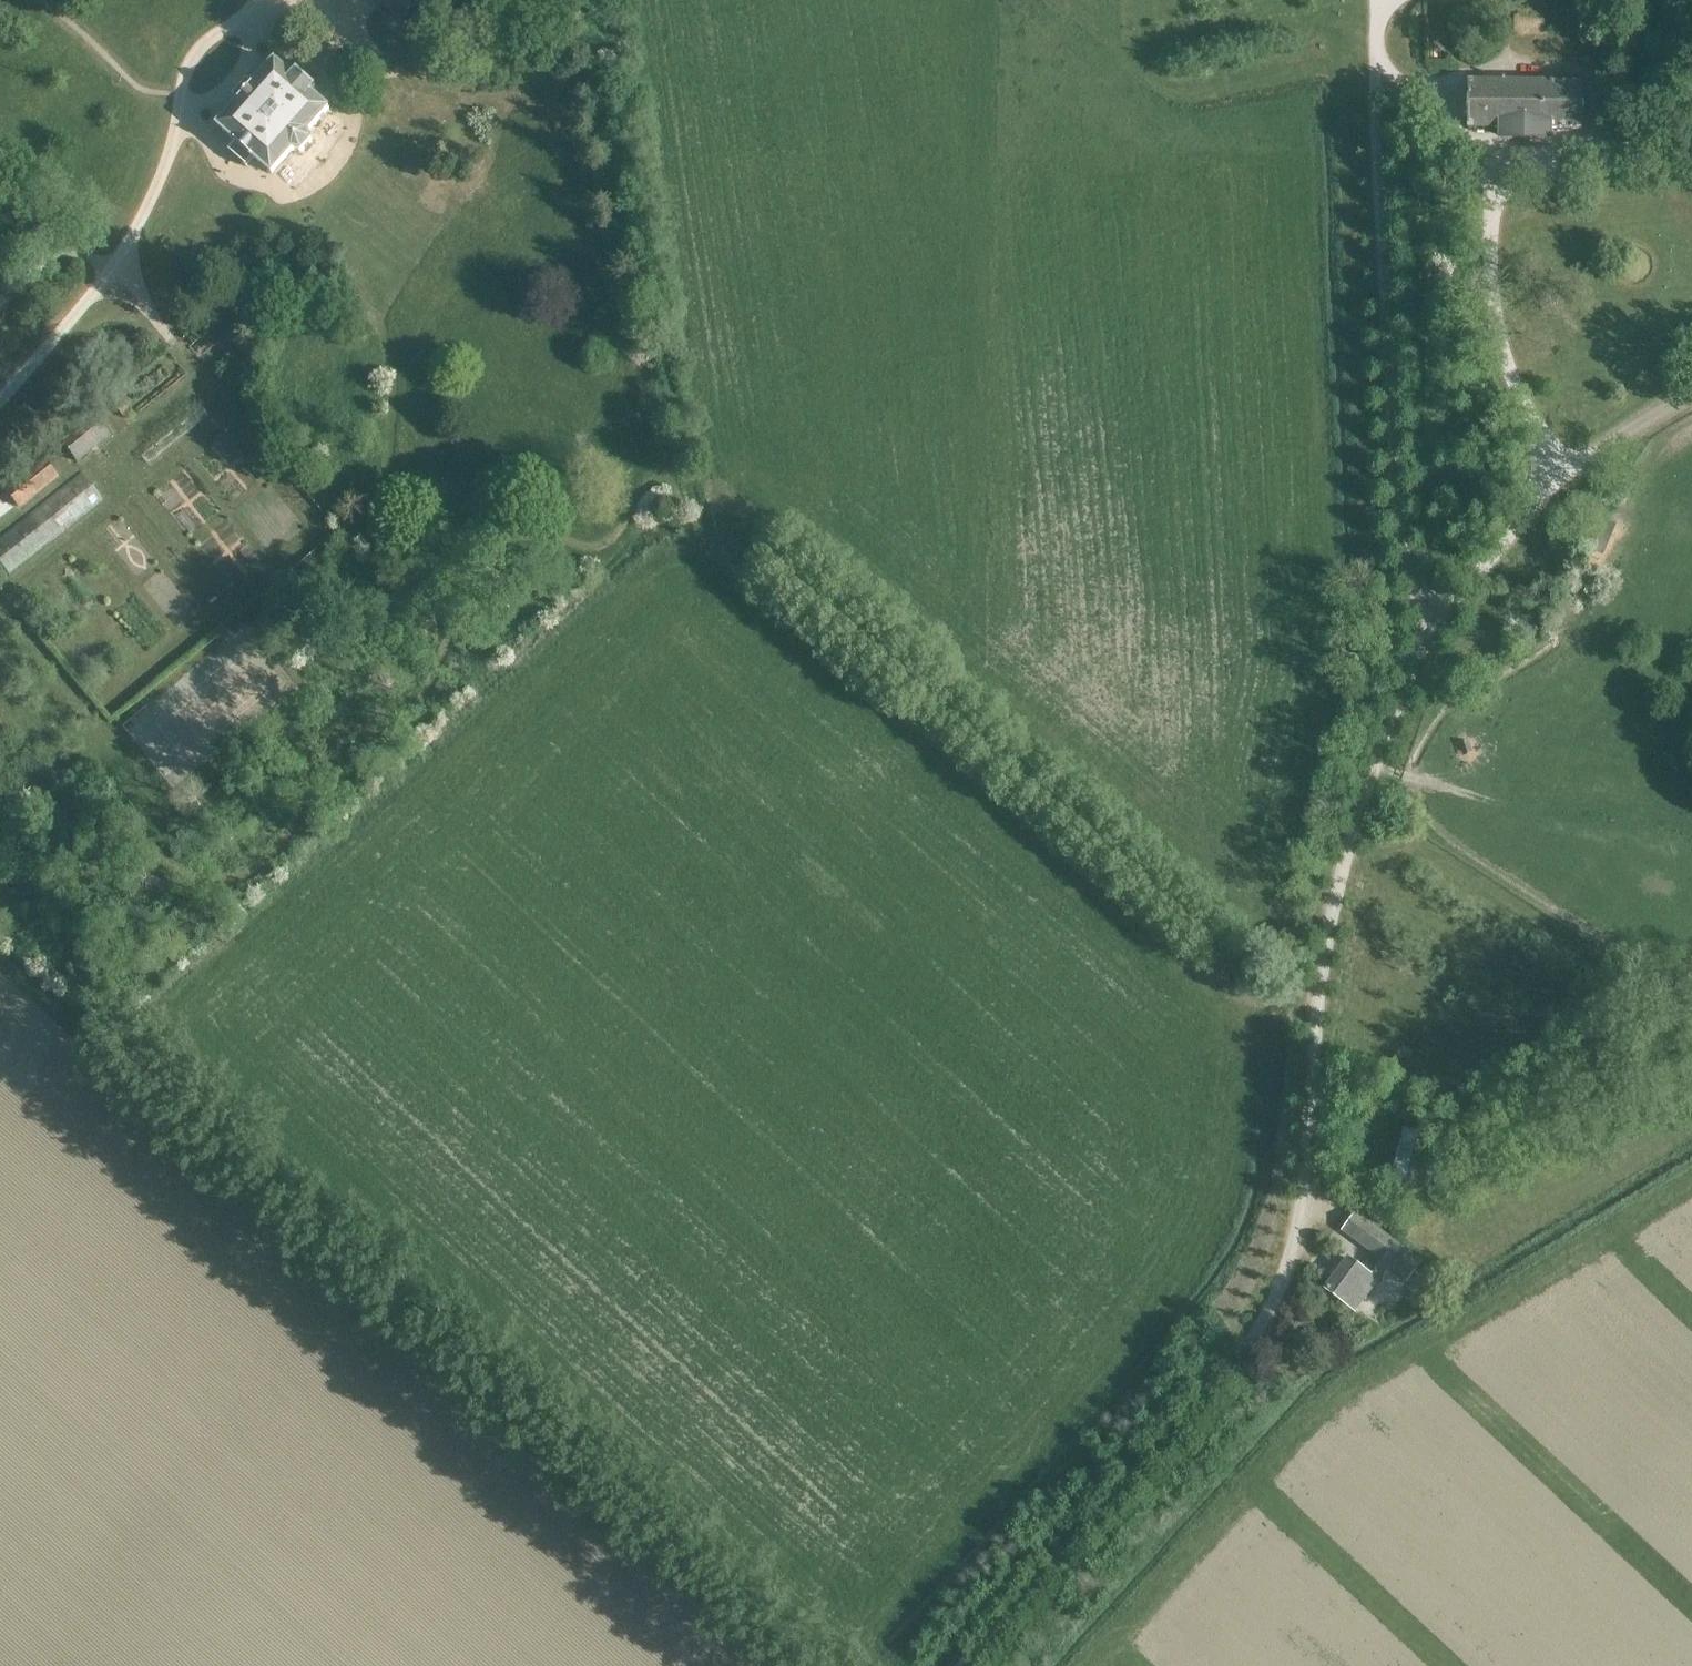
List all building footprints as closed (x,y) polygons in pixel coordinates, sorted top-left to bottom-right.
[(400,20),(417,1),(416,0),(377,0),(400,20)] [(310,131),(330,108),(312,92),(316,87),(299,72),(294,77),(277,62),(220,126),(273,173),(293,150),(304,152),(313,141),(310,131)] [(1545,129),(1581,129),(1581,82),(1467,83),(1467,129),(1500,129),(1500,136),(1545,136),(1545,129)] [(130,410),(119,396),(111,403),(122,416),(130,410)] [(110,435),(95,416),(62,441),(77,460),(110,435)] [(17,471),(34,494),(57,477),(39,454),(17,471)] [(106,499),(84,471),(0,538),(0,559),(11,573),(106,499)] [(1406,1129),(1393,1179),(1408,1183),(1421,1133),(1406,1129)] [(1347,1230),(1370,1246),(1381,1255),(1368,1272),(1351,1260),(1328,1291),(1356,1311),(1392,1263),(1412,1278),(1422,1263),(1357,1215),(1347,1230)]
